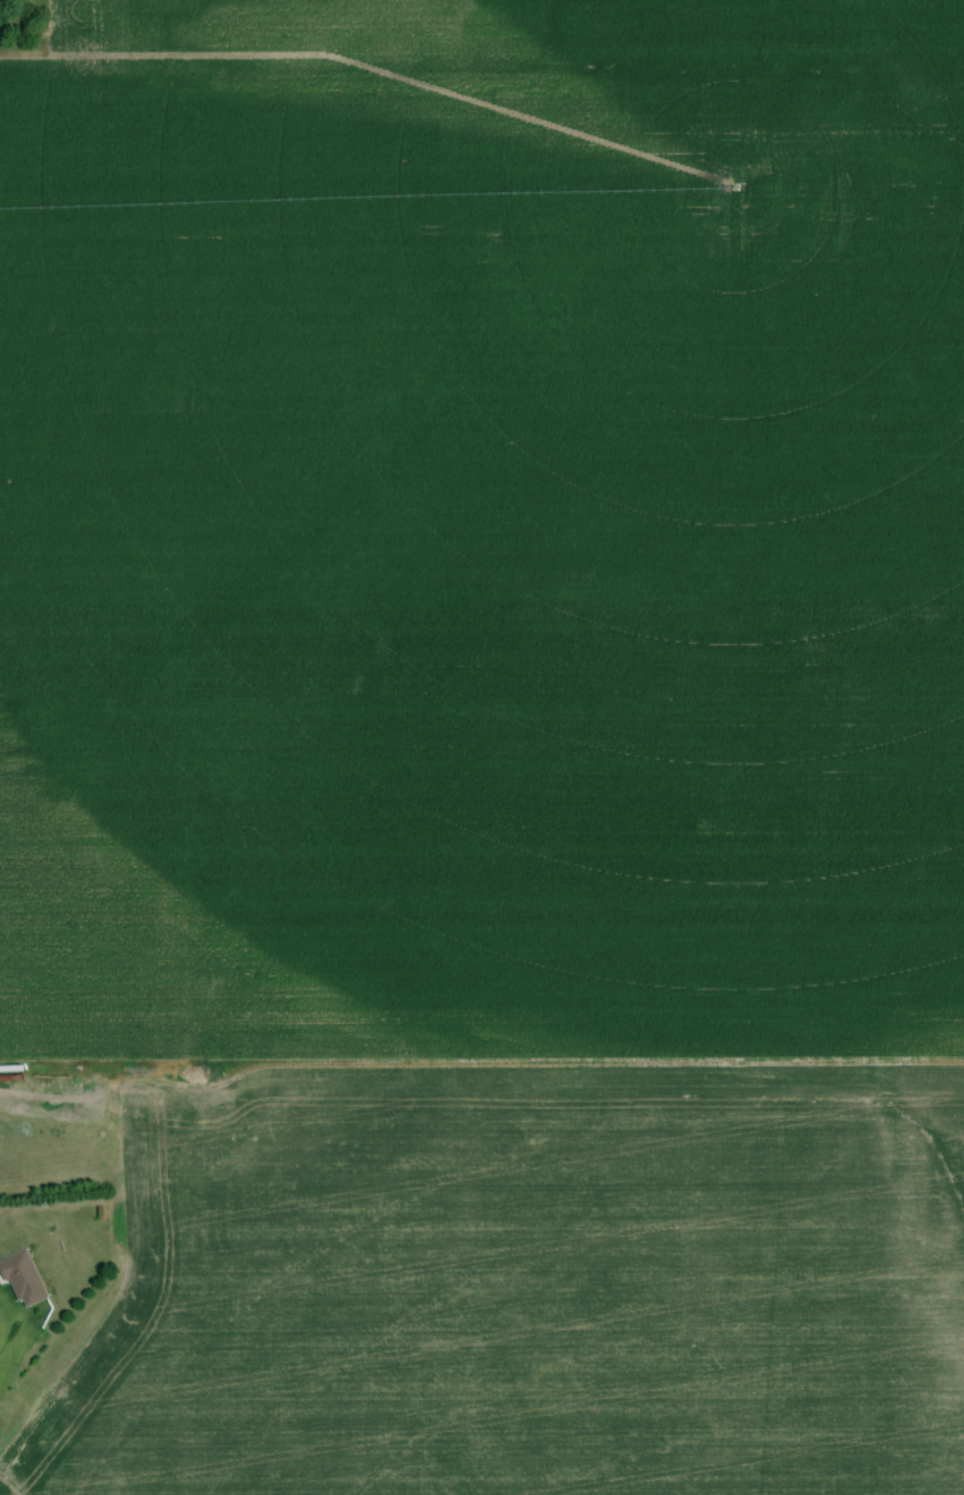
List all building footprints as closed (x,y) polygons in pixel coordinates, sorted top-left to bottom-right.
[(45,1300),(25,1250),(0,1260),(0,1266),(18,1311),(45,1300)]
